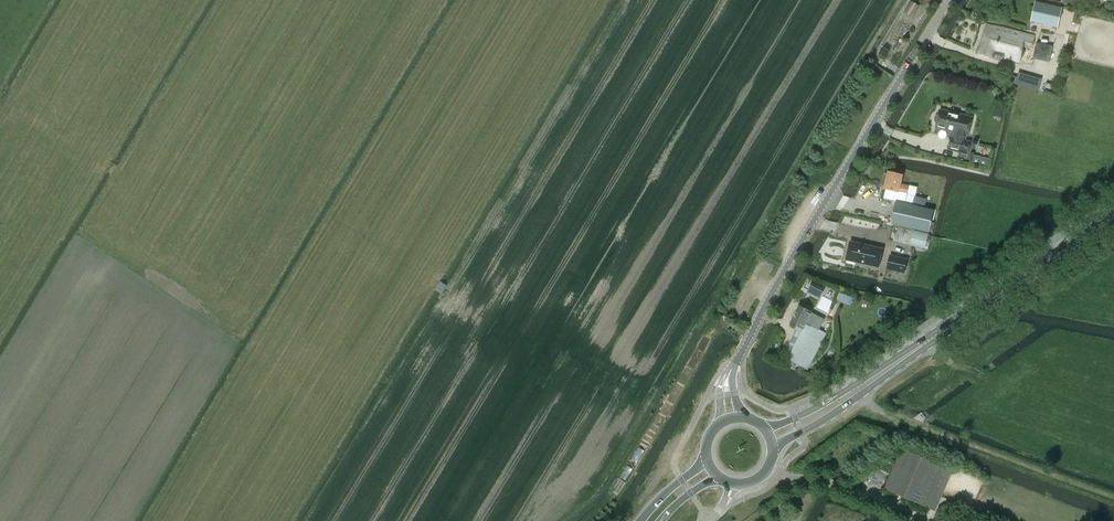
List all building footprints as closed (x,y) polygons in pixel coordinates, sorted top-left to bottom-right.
[(904,13),(912,17),(919,6),(911,1),(904,13)] [(1031,22),(1057,28),(1062,8),(1036,2),(1031,22)] [(1032,48),(1035,36),(1003,28),(987,25),(978,54),(995,59),(996,55),(1020,62),(1023,45),(1032,48)] [(1035,58),(1051,61),(1054,46),(1038,43),(1035,58)] [(1015,83),(1015,84),(1038,91),(1041,80),(1018,73),(1017,77),(1015,83)] [(994,117),(1001,118),(1002,110),(995,109),(994,117)] [(953,138),(963,141),(965,134),(968,135),(972,118),(940,110),(939,113),(936,116),(935,116),(934,120),(935,121),(937,123),(936,127),(954,132),(953,138)] [(970,143),(963,141),(953,138),(951,138),(948,149),(968,153),(970,143)] [(885,175),(883,182),(886,182),(884,189),(899,193),(907,195),(905,204),(913,206),(925,209),(927,199),(915,196),(917,188),(901,184),(903,176),(888,172),(887,175),(885,175)] [(934,211),(913,206),(905,204),(899,203),(894,225),(929,233),(934,211)] [(928,234),(917,232),(914,246),(925,248),(928,234)] [(846,259),(847,260),(878,267),(882,249),(850,242),(846,259)] [(890,256),(887,269),(904,273),(907,260),(890,256)] [(809,280),(804,289),(808,292),(813,282),(809,280)] [(747,321),(753,308),(736,300),(730,313),(747,321)] [(799,307),(791,322),(803,328),(794,346),(787,360),(807,370),(814,356),(825,336),(826,333),(819,330),(824,320),(818,317),(811,313),(812,313),(799,307)] [(832,347),(828,355),(832,358),(836,349),(832,347)] [(902,448),(884,489),(934,511),(952,471),(902,448)]
